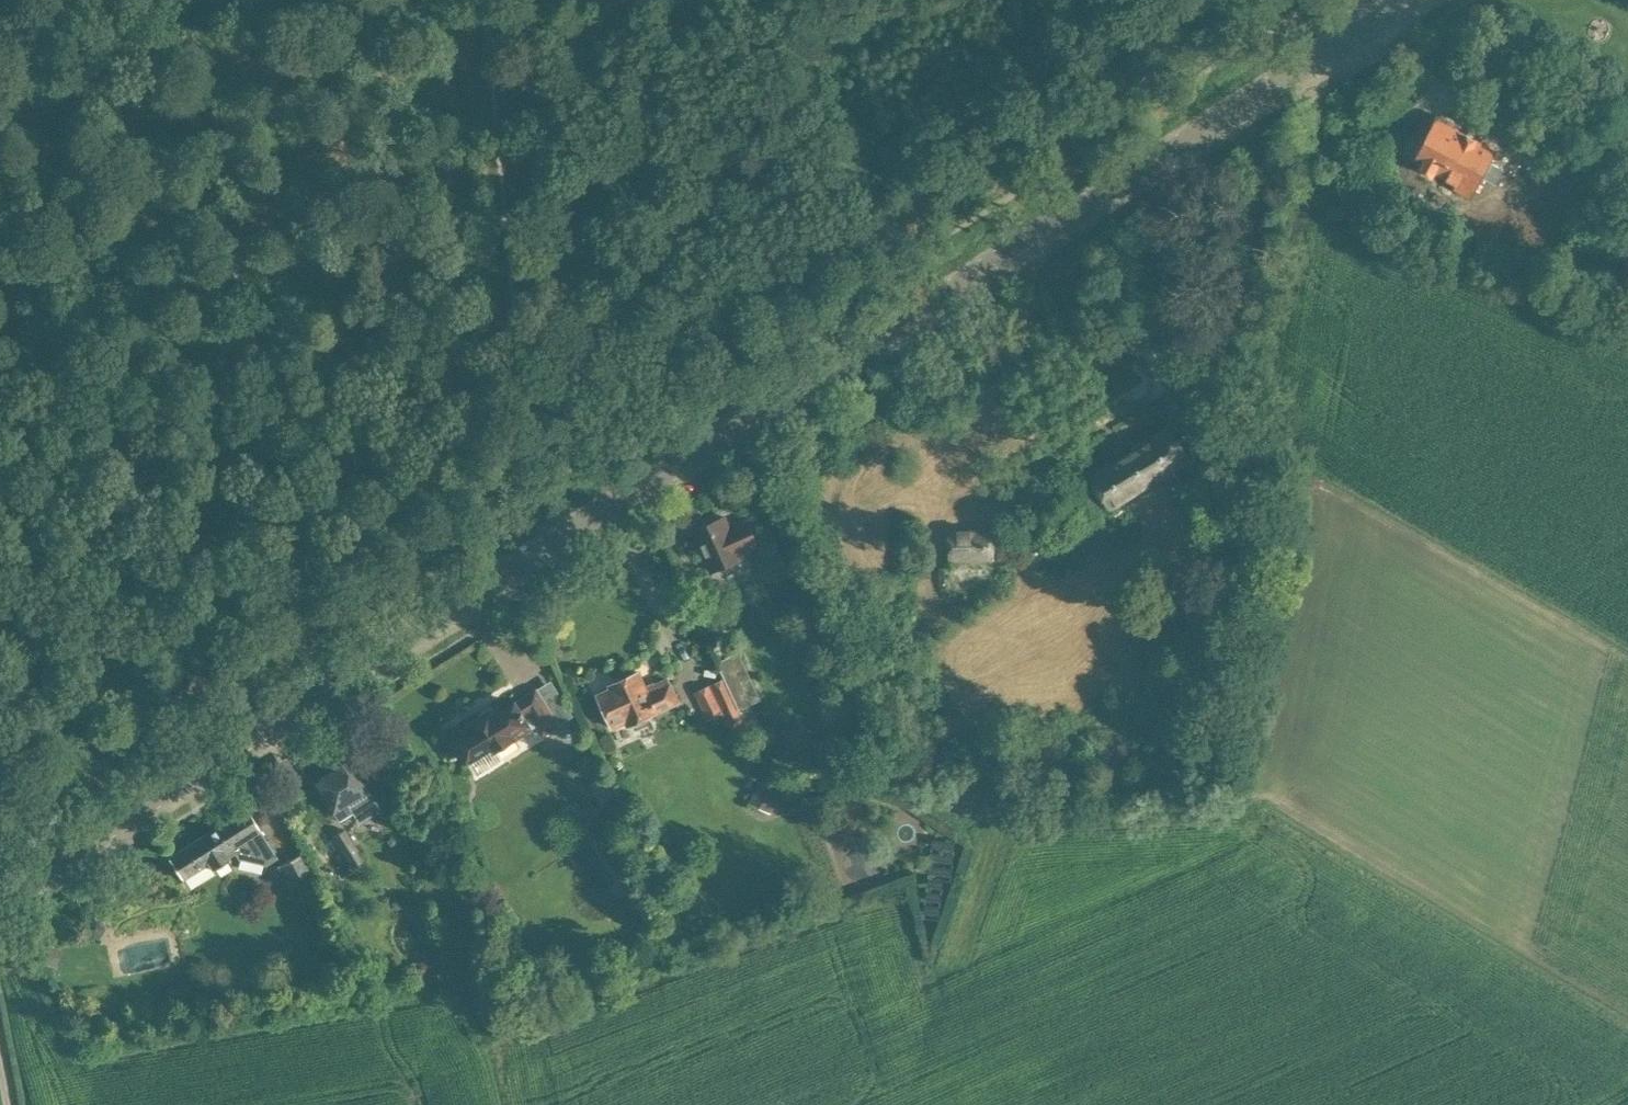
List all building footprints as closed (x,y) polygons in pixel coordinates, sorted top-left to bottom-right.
[(1495,168),(1490,165),(1498,150),(1437,118),(1412,163),(1421,167),(1417,173),(1433,181),(1436,174),(1459,185),(1456,192),(1474,202),(1485,179),(1490,182),(1492,187),(1500,177),(1500,166),(1495,168)] [(1188,430),(1176,438),(1169,427),(1152,437),(1154,441),(1093,478),(1096,483),(1091,486),(1101,503),(1107,500),(1111,506),(1116,503),(1121,512),(1163,486),(1170,496),(1185,485),(1175,470),(1191,460),(1184,448),(1194,441),(1188,430)] [(693,530),(711,571),(742,557),(740,551),(758,543),(748,520),(734,526),(734,528),(730,530),(724,516),(693,530)] [(951,560),(993,559),(993,530),(950,531),(951,560)] [(1042,564),(1045,562),(1048,559),(1050,556),(1051,552),(1051,548),(1050,544),(1048,541),(1045,538),(1041,536),(1037,536),(1033,536),(1029,538),(1026,540),(1024,543),(1022,547),(1022,551),(1022,555),(1024,558),(1027,561),(1030,564),(1034,565),(1038,565),(1042,564)] [(760,699),(739,653),(718,662),(726,680),(739,709),(760,699)] [(678,700),(668,679),(646,689),(639,672),(610,685),(611,688),(598,694),(610,720),(624,713),(628,724),(678,700)] [(739,709),(726,680),(697,694),(708,718),(725,710),(733,728),(745,722),(739,709)] [(496,707),(451,735),(459,748),(458,751),(462,757),(465,758),(467,760),(470,759),(492,742),(498,750),(515,739),(537,725),(543,734),(558,724),(536,690),(500,712),(496,707)] [(348,755),(332,765),(333,768),(311,781),(336,822),(354,811),(358,818),(379,805),(369,787),(387,776),(371,751),(352,762),(348,755)] [(277,855),(260,830),(246,808),(167,858),(182,881),(209,864),(212,868),(234,853),(238,859),(263,865),(277,855)] [(334,840),(327,844),(340,865),(348,860),(352,866),(364,859),(345,827),(331,836),(334,840)] [(299,855),(278,866),(290,888),(315,885),(299,855)]
